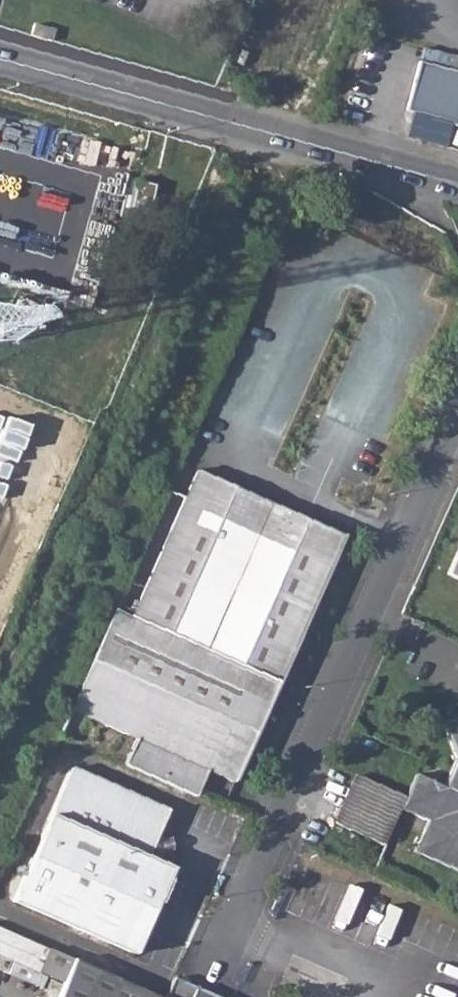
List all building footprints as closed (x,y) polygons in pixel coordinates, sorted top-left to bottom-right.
[(404,109),(449,121),(449,124),(457,126),(457,72),(417,62),(404,109)] [(153,186),(136,181),(132,206),(148,210),(153,186)] [(114,611),(58,734),(70,740),(81,715),(133,738),(121,762),(192,793),(204,768),(234,781),(269,699),(343,536),(323,527),(337,495),(355,503),(444,302),(409,230),(338,263),(358,304),(350,322),(310,413),(286,467),(270,503),(257,498),(273,462),(210,435),(194,472),(144,587),(130,618),(114,611)] [(435,600),(457,611),(457,550),(435,600)] [(425,624),(413,618),(411,623),(423,628),(425,624)] [(401,808),(428,820),(414,851),(457,870),(457,716),(441,722),(455,759),(443,784),(417,772),(406,796),(401,808)] [(72,766),(41,836),(161,888),(171,867),(157,860),(161,850),(171,849),(169,835),(160,836),(158,826),(166,808),(72,766)] [(338,823),(385,844),(401,808),(406,796),(359,774),(338,823)] [(161,888),(41,836),(13,900),(132,953),(161,888)] [(36,984),(52,949),(0,925),(0,967),(36,984)] [(80,965),(65,996),(159,996),(80,965)] [(173,978),(164,996),(216,996),(173,978)] [(62,983),(52,979),(44,996),(56,996),(62,983)]
